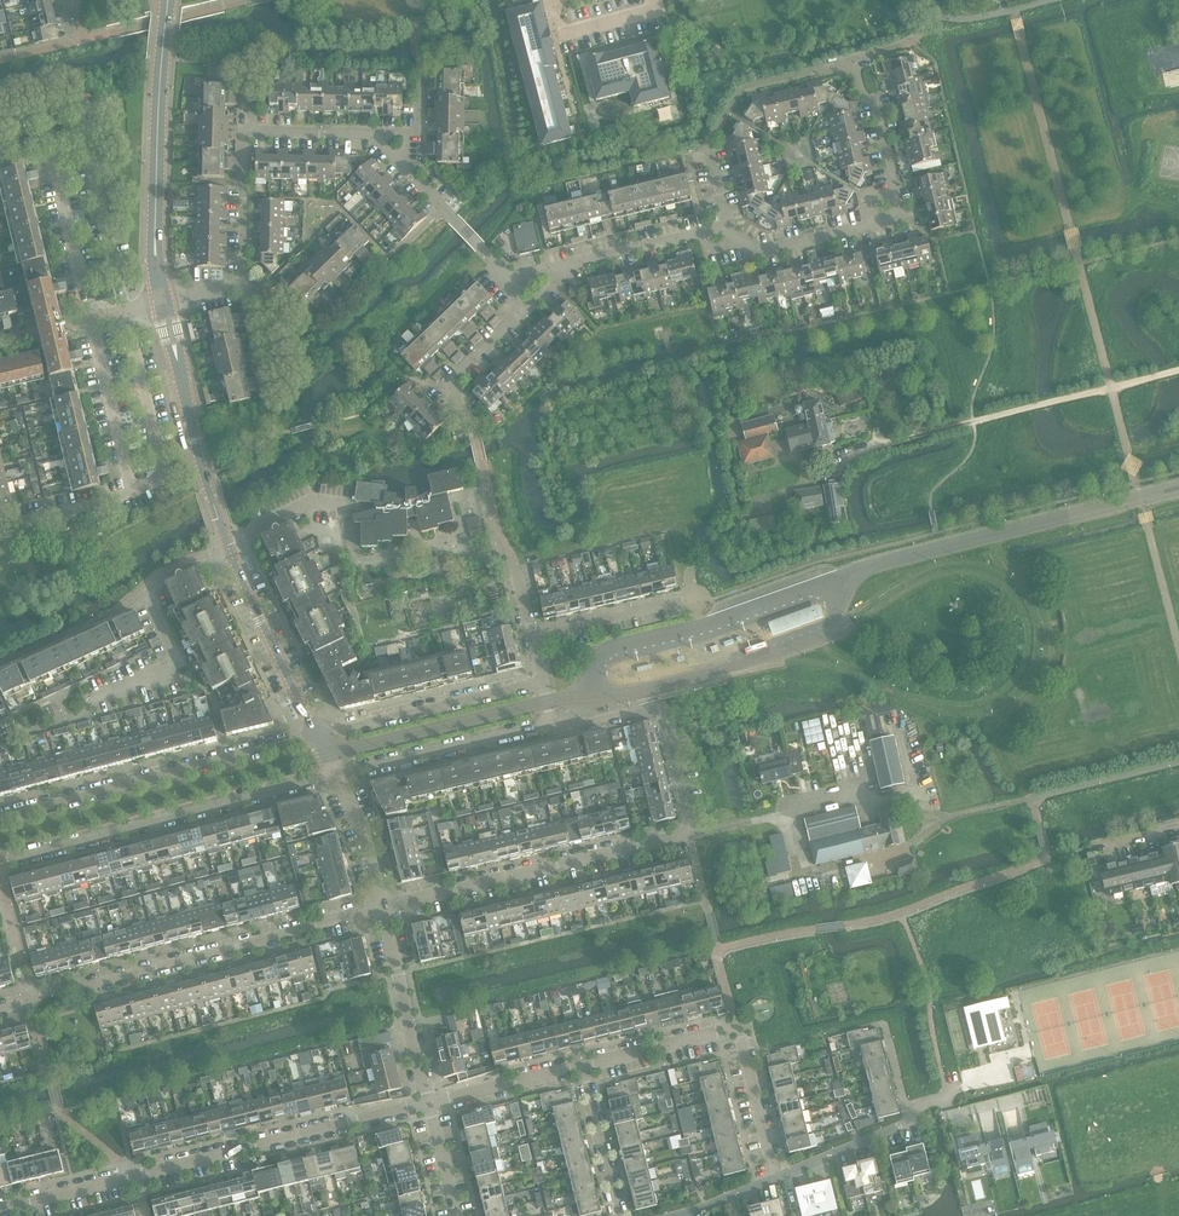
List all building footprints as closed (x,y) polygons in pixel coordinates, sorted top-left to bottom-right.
[(28,15),(28,18),(52,12),(50,5),(57,3),(56,0),(47,0),(28,5),(31,15),(28,15)] [(540,4),(511,12),(546,144),(571,137),(553,68),(556,67),(540,4)] [(52,12),(28,18),(29,20),(32,20),(34,30),(62,23),(60,18),(53,20),(52,12)] [(34,30),(37,40),(34,41),(35,44),(58,38),(56,30),(63,29),(62,23),(34,30)] [(604,55),(585,60),(596,100),(630,92),(634,107),(669,98),(661,69),(663,69),(654,41),(636,46),(636,47),(604,56),(604,55)] [(1175,48),(1161,51),(1164,63),(1170,62),(1178,60),(1178,47),(1175,48)] [(897,61),(887,64),(890,77),(912,72),(910,65),(917,63),(915,57),(910,58),(909,54),(896,57),(897,61)] [(426,155),(438,156),(438,164),(457,164),(457,170),(469,170),(469,164),(463,164),(465,71),(471,71),(471,65),(459,65),(459,71),(439,71),(439,78),(428,78),(427,90),(439,90),(439,97),(435,97),(435,109),(428,109),(428,117),(435,117),(435,137),(438,137),(438,144),(426,143),(426,155)] [(912,72),(890,77),(885,78),(888,92),(898,89),(897,89),(922,83),(920,78),(913,80),(912,72)] [(237,105),(237,93),(226,93),(226,85),(206,85),(206,79),(194,79),(194,85),(200,85),(198,177),(193,177),(193,183),(204,183),(204,178),(224,178),(224,170),(236,170),(236,158),(224,158),(224,152),(228,152),(228,140),(235,140),(236,132),(228,132),(229,111),(225,111),(225,105),(237,105)] [(831,105),(830,105),(836,96),(822,87),(821,80),(811,83),(817,105),(827,103),(829,104),(827,107),(829,108),(831,105)] [(278,106),(278,113),(283,114),(284,84),(274,84),(274,81),(270,81),(270,106),(278,106)] [(284,84),(283,114),(289,114),(289,111),(296,111),(296,107),(297,107),(297,82),(294,82),(294,84),(284,84)] [(310,89),(303,89),(303,82),(297,82),(297,107),(296,107),(296,111),(310,111),(310,89)] [(310,89),(310,111),(323,111),(323,82),(318,82),(318,85),(310,85),(310,89)] [(323,82),(323,111),(336,112),(336,90),(329,89),(329,82),(323,82)] [(336,90),(336,112),(349,112),(349,83),(344,83),(344,90),(336,90)] [(349,83),(349,112),(362,112),(362,90),(355,90),(355,83),(349,83)] [(376,108),(375,108),(376,83),(370,83),(370,90),(362,90),(362,112),(376,112),(376,108)] [(376,108),(383,108),(383,115),(388,116),(389,86),(378,86),(378,83),(376,83),(375,108),(376,108)] [(819,111),(817,105),(811,83),(806,84),(808,91),(801,93),(800,93),(806,117),(809,116),(808,113),(819,111)] [(899,96),(892,98),(893,103),(927,95),(924,83),(922,83),(897,89),(898,89),(899,96)] [(389,86),(388,116),(393,116),(394,109),(402,109),(402,84),(399,84),(399,87),(389,86)] [(800,93),(801,93),(800,88),(786,91),(792,113),(799,111),(801,118),(806,117),(800,93)] [(786,122),(784,115),(792,113),(786,91),(773,95),(774,99),(775,99),(780,123),(786,122)] [(766,93),(760,95),(766,117),(765,117),(766,123),(777,121),(778,124),(780,123),(775,99),(774,99),(767,101),(766,93)] [(760,95),(751,97),(752,104),(744,117),(753,123),(755,120),(765,117),(766,117),(760,95)] [(927,95),(893,103),(895,108),(902,107),(903,114),(928,108),(928,109),(930,108),(927,95)] [(836,96),(830,105),(831,105),(833,106),(835,116),(835,117),(858,111),(856,102),(849,104),(836,96)] [(98,107),(112,104),(111,98),(97,101),(98,107)] [(905,122),(898,123),(899,129),(928,122),(926,112),(928,111),(928,109),(928,108),(903,114),(905,122)] [(854,126),(852,118),(859,117),(858,111),(835,117),(835,116),(829,118),(832,128),(829,129),(830,132),(854,126)] [(928,122),(899,129),(901,134),(904,133),(905,140),(909,139),(909,140),(934,134),(933,131),(930,132),(928,122)] [(750,142),(748,131),(750,128),(741,123),(733,136),(726,138),(728,148),(750,142)] [(605,129),(607,136),(616,133),(615,126),(605,129)] [(864,137),(863,132),(856,133),(854,126),(830,132),(830,134),(833,134),(836,144),(864,137)] [(905,140),(908,153),(930,148),(937,147),(934,134),(909,140),(909,139),(905,140)] [(860,151),(858,144),(865,142),(864,137),(836,144),(833,144),(836,157),(860,151)] [(820,139),(813,140),(815,148),(822,146),(820,139)] [(750,142),(728,148),(729,153),(736,151),(738,159),(762,153),(761,150),(759,151),(756,140),(750,142)] [(930,148),(908,153),(911,167),(940,160),(939,154),(932,156),(930,148)] [(256,149),(255,179),(266,179),(266,182),(269,182),(270,157),(262,157),(262,149),(256,149)] [(270,157),(269,182),(272,182),(272,179),(282,179),(283,150),(277,150),(277,157),(270,157)] [(288,157),(288,150),(283,150),(282,179),(292,179),(292,182),(295,182),(296,157),(288,157)] [(296,157),(295,182),(298,182),(298,180),(308,180),(309,150),(304,150),(303,158),(296,157)] [(308,180),(319,180),(319,183),(321,183),(322,158),(314,158),(314,151),(309,150),(308,180)] [(322,158),(321,183),(324,183),(324,180),(335,180),(335,174),(335,151),(330,151),(329,158),(322,158)] [(345,158),(345,151),(335,151),(335,174),(346,175),(348,177),(351,179),(358,172),(345,158)] [(848,168),(870,162),(869,157),(862,159),(860,151),(836,157),(836,160),(839,159),(842,170),(848,168)] [(762,153),(738,159),(740,166),(733,168),(734,173),(762,166),(760,156),(763,156),(762,153)] [(358,187),(356,189),(358,191),(376,174),(371,168),(376,163),(372,159),(358,172),(351,179),(358,187)] [(850,178),(848,181),(857,187),(865,174),(872,172),(870,162),(848,168),(850,178)] [(661,164),(657,165),(658,170),(659,170),(660,176),(667,175),(665,165),(662,166),(661,164)] [(762,166),(734,173),(735,178),(742,177),(744,184),(768,178),(768,175),(765,176),(762,166)] [(81,366),(80,362),(80,361),(79,354),(65,357),(58,328),(51,297),(64,294),(63,286),(62,286),(61,282),(58,283),(59,286),(49,289),(43,264),(43,263),(42,263),(42,259),(24,183),(33,181),(34,185),(38,184),(37,180),(35,173),(22,176),(20,168),(0,172),(0,177),(21,264),(20,264),(20,265),(21,264),(22,268),(0,273),(0,325),(1,328),(0,328),(0,332),(9,330),(6,316),(32,310),(37,334),(42,354),(0,364),(0,386),(41,376),(46,398),(52,396),(53,400),(52,400),(53,400),(75,492),(96,487),(94,478),(107,475),(105,468),(104,464),(101,465),(102,469),(92,471),(74,395),(73,391),(67,366),(77,363),(78,367),(81,366)] [(691,171),(537,208),(545,239),(551,238),(551,234),(602,222),(604,232),(605,236),(612,235),(609,220),(691,201),(695,215),(701,213),(691,171)] [(812,172),(805,174),(806,180),(813,178),(812,172)] [(917,188),(914,189),(915,194),(943,187),(949,186),(946,173),(915,180),(915,181),(917,188)] [(376,174),(358,191),(360,193),(362,191),(369,199),(390,178),(386,174),(381,179),(376,174)] [(369,199),(376,206),(374,208),(376,210),(394,193),(389,187),(394,182),(390,178),(369,199)] [(746,191),(739,193),(740,198),(762,193),(763,194),(768,192),(766,182),(769,181),(768,178),(744,184),(746,191)] [(820,186),(817,187),(823,211),(824,211),(831,209),(832,216),(838,215),(832,193),(833,192),(832,187),(821,189),(820,186)] [(195,201),(220,201),(220,194),(227,194),(227,188),(198,187),(198,198),(195,198),(195,201)] [(814,195),(806,197),(812,218),(825,215),(824,211),(823,211),(817,187),(812,188),(814,195)] [(833,192),(832,193),(838,215),(847,213),(845,206),(854,192),(845,187),(843,190),(833,192)] [(943,187),(915,194),(916,200),(923,198),(925,205),(949,200),(949,197),(946,197),(943,187)] [(797,192),(792,193),(798,217),(797,217),(798,222),(812,218),(806,197),(799,199),(797,192)] [(394,193),(376,210),(378,212),(380,210),(387,217),(408,197),(405,193),(399,198),(394,193)] [(762,193),(740,198),(742,208),(749,206),(762,214),(768,205),(767,205),(765,204),(763,194),(762,193)] [(790,196),(779,199),(781,205),(787,227),(792,226),(790,219),(797,217),(798,217),(792,193),(789,194),(790,196)] [(408,197),(387,217),(394,225),(392,227),(394,229),(412,211),(407,206),(412,201),(408,197)] [(925,205),(927,213),(920,214),(921,220),(955,212),(954,212),(951,199),(949,200),(925,205)] [(255,200),(255,207),(262,207),(262,214),(287,215),(287,212),(284,212),(284,201),(255,200)] [(220,209),(220,201),(195,201),(195,204),(198,204),(198,214),(227,215),(227,209),(220,209)] [(768,205),(762,214),(776,222),(777,229),(787,227),(781,205),(771,207),(769,206),(770,203),(769,202),(767,205),(768,205)] [(412,211),(394,229),(396,231),(398,229),(406,237),(427,216),(423,212),(417,217),(412,211)] [(955,212),(921,220),(922,225),(929,223),(931,231),(958,225),(955,212)] [(194,224),(194,227),(219,227),(220,220),(227,220),(227,215),(198,214),(197,224),(194,224)] [(255,222),(254,227),(284,228),(284,218),(287,218),(287,215),(262,214),(262,222),(255,222)] [(338,217),(332,222),(335,226),(341,220),(338,217)] [(332,222),(325,228),(329,232),(335,226),(332,222)] [(520,255),(540,250),(533,222),(513,227),(520,255)] [(363,264),(372,256),(364,247),(369,242),(352,223),(285,288),(302,306),(308,301),(316,309),(324,301),(316,292),(321,288),(324,291),(332,282),(337,287),(343,282),(338,276),(353,263),(350,260),(355,255),(363,264)] [(197,230),(197,240),(226,241),(227,235),(219,235),(219,227),(194,227),(194,230),(197,230)] [(254,227),(254,233),(262,233),(261,240),(286,241),(286,238),(283,238),(284,228),(254,227)] [(912,235),(918,263),(928,261),(929,264),(933,263),(927,239),(919,240),(917,233),(912,235)] [(909,266),(918,263),(912,235),(906,236),(908,243),(901,245),(906,269),(909,268),(909,266)] [(194,250),(194,253),(219,254),(219,246),(226,246),(226,241),(197,240),(197,250),(194,250)] [(254,248),(254,253),(277,254),(283,255),(283,244),(286,244),(286,241),(261,240),(261,248),(254,248)] [(892,240),(886,241),(893,269),(903,267),(904,270),(906,269),(901,245),(893,247),(892,240)] [(883,249),(875,251),(880,275),(884,274),(883,272),(893,269),(886,241),(881,242),(883,249)] [(846,250),(853,279),(863,277),(863,279),(867,279),(861,254),(853,256),(851,249),(846,250)] [(846,250),(841,252),(842,259),(836,260),(835,260),(841,285),(844,284),(843,281),(853,279),(846,250)] [(678,259),(683,280),(691,279),(692,286),(698,284),(690,251),(677,254),(678,259)] [(226,261),(219,261),(219,254),(194,253),(194,256),(197,256),(197,267),(226,268),(226,261)] [(254,253),(254,263),(261,263),(272,275),(279,267),(277,265),(277,254),(254,253)] [(835,260),(836,260),(835,256),(821,259),(826,281),(828,288),(835,286),(841,285),(835,260)] [(676,282),(683,280),(678,259),(665,262),(666,266),(672,290),(677,289),(676,282)] [(821,259),(808,262),(809,267),(810,267),(815,291),(821,290),(819,282),(826,281),(821,259)] [(657,261),(652,262),(659,291),(669,288),(669,291),(672,290),(666,266),(659,268),(657,261)] [(810,267),(809,267),(802,268),(800,261),(795,262),(803,296),(816,293),(815,291),(810,267)] [(291,262),(284,268),(288,271),(294,265),(291,262)] [(648,271),(641,272),(647,297),(650,296),(649,293),(659,291),(652,262),(647,263),(648,271)] [(792,271),(784,273),(790,297),(791,301),(804,298),(803,296),(795,262),(790,264),(792,271)] [(647,297),(641,272),(634,274),(632,267),(627,268),(633,297),(643,294),(644,297),(647,297)] [(790,297),(784,273),(777,274),(775,267),(770,269),(777,297),(786,295),(787,298),(790,297)] [(284,268),(278,274),(281,277),(288,271),(284,268)] [(624,299),(633,297),(627,268),(621,270),(623,277),(616,278),(621,303),(624,302),(624,299)] [(765,270),(766,277),(759,278),(759,279),(765,303),(767,302),(767,299),(777,297),(770,269),(765,270)] [(744,272),(730,275),(733,285),(739,309),(744,308),(743,301),(750,299),(745,277),(744,272)] [(616,278),(615,274),(602,277),(607,299),(614,297),(616,304),(621,303),(616,278)] [(765,303),(759,279),(759,278),(758,274),(745,277),(750,299),(758,297),(759,304),(765,303)] [(600,300),(607,299),(602,277),(588,280),(595,309),(601,307),(600,300)] [(733,285),(726,286),(724,279),(719,281),(726,309),(736,307),(736,310),(739,309),(733,285)] [(495,313),(487,304),(492,299),(475,280),(465,290),(491,316),(495,313)] [(719,281),(714,282),(715,289),(707,291),(713,315),(717,314),(716,311),(726,309),(719,281)] [(110,282),(91,287),(93,296),(94,298),(96,298),(96,300),(99,299),(99,302),(109,299),(110,299),(109,297),(111,296),(111,294),(113,294),(112,291),(110,282)] [(465,290),(456,299),(473,317),(478,313),(486,321),(491,316),(465,290)] [(468,322),(473,317),(456,299),(446,308),(472,335),(476,331),(468,322)] [(553,306),(573,327),(581,320),(583,323),(585,320),(568,302),(562,308),(557,303),(553,306)] [(549,320),(548,321),(566,339),(568,337),(566,335),(573,327),(553,306),(549,310),(554,315),(549,320)] [(446,308),(436,317),(454,336),(459,331),(467,339),(472,335),(446,308)] [(235,334),(234,328),(245,326),(242,314),(231,317),(229,309),(204,315),(226,405),(251,399),(249,392),(260,389),(257,377),(246,380),(245,374),(248,373),(245,361),(252,360),(251,352),(243,353),(239,334),(235,334)] [(497,315),(493,319),(497,324),(501,320),(497,315)] [(436,317),(427,326),(453,353),(457,349),(449,340),(454,336),(436,317)] [(548,321),(549,320),(546,317),(536,327),(554,346),(560,340),(562,342),(566,339),(548,321)] [(493,319),(489,324),(493,328),(497,324),(493,319)] [(415,325),(411,328),(417,334),(421,331),(415,325)] [(427,326),(417,336),(435,354),(440,349),(448,357),(453,353),(427,326)] [(551,353),(549,351),(554,346),(536,327),(526,336),(529,339),(530,339),(547,357),(551,353)] [(478,333),(474,337),(478,342),(483,338),(478,333)] [(430,359),(435,354),(417,336),(408,345),(434,371),(438,367),(430,359)] [(474,337),(470,342),(474,346),(478,342),(474,337)] [(519,339),(515,343),(536,364),(543,357),(545,359),(547,357),(530,339),(529,339),(524,344),(519,339)] [(516,352),(511,357),(528,375),(530,373),(528,371),(536,364),(515,343),(511,346),(516,352)] [(408,345),(398,354),(416,372),(422,367),(430,375),(434,371),(408,345)] [(460,351),(455,356),(459,360),(464,356),(460,351)] [(455,356),(451,360),(455,364),(459,360),(455,356)] [(500,357),(496,361),(517,382),(524,375),(526,377),(528,375),(511,357),(505,362),(500,357)] [(496,361),(492,364),(498,370),(492,375),(509,393),(511,391),(509,389),(517,382),(496,361)] [(441,370),(436,374),(441,378),(445,374),(441,370)] [(436,374),(432,378),(436,382),(441,378),(436,374)] [(482,375),(478,379),(498,400),(505,393),(507,395),(509,393),(492,375),(487,380),(482,375)] [(474,383),(479,388),(473,394),(490,412),(490,411),(492,413),(501,404),(498,400),(478,379),(474,383)] [(410,381),(389,401),(396,409),(394,411),(396,413),(414,396),(409,390),(414,385),(410,381)] [(860,382),(835,392),(840,406),(866,396),(860,382)] [(414,396),(396,413),(398,415),(400,413),(407,420),(429,400),(425,396),(420,401),(414,396)] [(427,409),(432,404),(429,400),(407,420),(404,424),(408,432),(412,430),(414,432),(432,415),(427,409)] [(819,401),(804,405),(804,406),(795,408),(797,416),(798,415),(800,422),(807,421),(808,424),(785,430),(791,453),(814,447),(814,448),(815,450),(818,452),(823,451),(822,446),(830,444),(829,444),(835,442),(829,415),(823,416),(819,401)] [(432,415),(414,432),(416,434),(418,432),(426,440),(447,420),(443,415),(438,420),(432,415)] [(500,415),(491,417),(492,423),(501,422),(500,415)] [(773,418),(741,426),(746,440),(738,442),(743,466),(774,457),(768,434),(778,432),(773,418)] [(11,507),(0,459),(0,509),(11,507)] [(438,526),(454,522),(448,497),(447,497),(447,494),(464,490),(459,469),(428,477),(432,493),(417,499),(417,490),(406,490),(406,497),(387,494),(388,486),(357,483),(357,486),(355,501),(376,504),(376,511),(354,517),(355,523),(361,522),(361,547),(378,547),(378,542),(393,542),(393,537),(408,537),(407,518),(417,516),(421,533),(439,529),(438,526)] [(824,486),(829,524),(839,522),(834,485),(824,486)] [(819,487),(795,491),(798,510),(822,506),(819,487)] [(778,529),(776,515),(750,518),(752,533),(778,529)] [(479,516),(466,519),(469,532),(482,529),(479,516)] [(357,661),(342,629),(345,628),(335,605),(332,607),(322,587),(325,586),(314,563),(311,565),(302,544),(301,544),(292,523),(280,529),(280,528),(279,528),(278,527),(277,527),(276,527),(275,527),(274,528),(273,529),(273,530),(273,531),(273,532),(262,537),(272,559),(276,557),(281,567),(273,570),(278,581),(275,582),(286,604),(289,603),(298,623),(295,624),(306,646),(309,645),(323,676),(340,710),(341,710),(379,701),(378,697),(392,693),(394,698),(402,696),(401,691),(417,687),(418,692),(425,690),(424,686),(438,683),(439,687),(444,686),(443,681),(448,680),(449,685),(454,683),(453,679),(467,676),(468,680),(473,679),(467,654),(466,649),(455,652),(454,648),(435,653),(435,657),(363,674),(366,683),(358,685),(357,684),(360,676),(354,673),(350,681),(349,680),(343,668),(357,661)] [(650,546),(648,539),(641,541),(643,548),(650,546)] [(636,542),(629,543),(630,551),(637,549),(636,542)] [(629,543),(622,545),(624,552),(630,551),(629,543)] [(589,553),(581,555),(584,565),(591,563),(589,553)] [(581,562),(580,555),(572,557),(574,564),(581,562)] [(658,563),(647,565),(653,594),(665,591),(659,566),(658,563)] [(646,565),(648,571),(641,573),(640,570),(635,572),(641,597),(653,594),(647,565),(646,565)] [(659,566),(665,591),(678,588),(672,566),(665,567),(665,565),(659,566)] [(205,667),(202,668),(213,691),(216,689),(226,711),(221,713),(226,736),(273,725),(274,724),(250,673),(253,672),(242,650),(239,651),(229,631),(232,630),(222,607),(219,609),(214,598),(206,602),(202,593),(206,591),(195,569),(183,575),(183,574),(183,573),(182,573),(181,573),(180,573),(179,573),(178,573),(177,574),(177,575),(177,576),(177,577),(177,578),(165,583),(185,625),(182,626),(193,649),(196,647),(205,667)] [(630,576),(624,577),(629,600),(641,597),(635,572),(630,573),(630,576)] [(617,603),(611,577),(610,574),(598,577),(600,583),(605,605),(617,603)] [(629,600),(624,577),(617,579),(616,576),(611,577),(617,603),(629,600)] [(592,582),(587,583),(593,608),(605,605),(600,583),(593,584),(592,582)] [(587,583),(582,584),(582,587),(576,589),(581,611),(593,608),(587,583)] [(581,611),(576,589),(569,590),(568,587),(563,589),(569,614),(581,611)] [(558,593),(552,594),(557,617),(569,614),(563,589),(558,590),(558,593)] [(544,593),(538,595),(544,620),(557,617),(552,594),(545,596),(544,593)] [(793,614),(794,615),(792,616),(791,616),(765,625),(767,630),(771,629),(772,632),(816,617),(814,608),(813,608),(813,607),(793,614)] [(0,670),(0,688),(4,697),(14,692),(18,701),(30,695),(26,686),(123,642),(127,651),(139,646),(135,637),(145,632),(136,613),(134,609),(0,670)] [(512,625),(487,631),(490,644),(513,639),(511,631),(514,631),(512,625)] [(471,639),(467,641),(469,649),(475,648),(477,647),(475,642),(474,641),(472,641),(471,639)] [(513,639),(490,644),(484,645),(487,657),(493,656),(518,650),(517,645),(514,646),(513,639)] [(475,648),(469,649),(472,661),(477,660),(475,648)] [(518,650),(493,656),(496,669),(496,668),(497,672),(497,673),(506,671),(510,670),(522,667),(522,666),(521,662),(518,663),(517,658),(520,657),(519,655),(518,650)] [(878,716),(891,712),(888,700),(863,707),(869,737),(881,734),(878,716)] [(199,719),(205,742),(217,738),(210,713),(205,714),(204,712),(197,713),(199,719)] [(803,721),(809,744),(826,740),(820,717),(803,721)] [(191,718),(186,719),(193,745),(205,742),(199,719),(192,721),(191,718)] [(186,719),(181,721),(182,724),(175,725),(181,748),(193,745),(186,719)] [(652,721),(623,728),(626,740),(658,733),(657,728),(654,729),(652,721)] [(167,724),(162,726),(169,751),(181,748),(175,725),(168,727),(167,724)] [(158,730),(151,732),(157,754),(169,751),(162,726),(157,727),(158,730)] [(412,805),(447,796),(446,792),(588,758),(589,763),(613,757),(607,732),(606,727),(371,783),(371,785),(373,788),(386,817),(407,812),(405,802),(411,801),(412,805)] [(144,731),(138,732),(145,757),(157,754),(151,732),(144,733),(144,731)] [(134,736),(127,738),(133,760),(145,757),(138,732),(133,733),(134,736)] [(745,732),(737,734),(739,743),(747,741),(745,732)] [(658,746),(656,738),(659,738),(658,733),(626,740),(629,752),(658,746)] [(133,760),(127,738),(120,740),(119,737),(114,738),(121,764),(133,760)] [(894,737),(870,742),(881,789),(904,784),(894,737)] [(110,743),(103,744),(109,767),(121,764),(114,738),(109,740),(110,743)] [(96,743),(90,745),(97,770),(109,767),(103,744),(96,746),(96,743)] [(90,745),(85,746),(86,749),(79,751),(85,773),(97,770),(90,745)] [(658,746),(629,752),(632,764),(638,763),(663,757),(662,752),(660,753),(658,746)] [(85,773),(79,751),(73,752),(73,749),(66,751),(73,776),(85,773)] [(786,753),(775,755),(777,761),(758,765),(758,766),(754,768),(756,779),(761,778),(762,784),(792,777),(791,775),(804,772),(798,750),(786,753)] [(61,752),(62,755),(55,757),(61,779),(73,776),(66,751),(61,752)] [(47,756),(42,757),(49,783),(61,779),(55,757),(48,759),(47,756)] [(38,762),(31,763),(37,786),(49,783),(42,757),(37,759),(38,762)] [(663,757),(638,763),(641,775),(664,770),(662,762),(664,762),(663,757)] [(24,762),(18,764),(25,789),(37,786),(31,763),(24,765),(24,762)] [(14,768),(7,770),(13,792),(25,789),(18,764),(13,765),(14,768)] [(7,770),(1,771),(0,769),(0,791),(1,795),(13,792),(7,770)] [(664,770),(641,775),(644,787),(669,781),(668,776),(665,777),(664,770)] [(668,786),(670,786),(669,781),(644,787),(647,799),(669,794),(668,786)] [(619,788),(618,782),(607,785),(608,791),(619,788)] [(669,794),(647,799),(650,811),(675,805),(674,800),(671,801),(669,794)] [(306,825),(308,833),(301,834),(303,839),(336,831),(326,809),(320,796),(319,796),(278,806),(284,831),(306,825)] [(559,797),(549,799),(551,805),(560,803),(559,797)] [(612,806),(618,832),(630,829),(625,806),(618,808),(617,805),(612,806)] [(675,805),(650,811),(653,823),(675,818),(673,810),(676,810),(675,805)] [(612,806),(606,808),(607,810),(600,812),(606,835),(618,832),(612,806)] [(804,820),(810,842),(861,829),(856,807),(804,820)] [(510,808),(504,810),(505,817),(512,815),(510,808)] [(272,834),(280,832),(274,809),(262,813),(269,839),(273,838),(272,834)] [(498,811),(491,812),(493,820),(500,818),(498,811)] [(593,811),(588,812),(594,837),(606,835),(600,812),(594,814),(593,811)] [(880,814),(882,824),(861,829),(810,842),(816,865),(899,845),(891,811),(880,814)] [(582,813),(583,816),(576,818),(582,840),(594,837),(588,812),(582,813)] [(262,813),(250,816),(256,838),(263,836),(264,840),(269,839),(262,813)] [(486,814),(477,816),(479,823),(488,821),(486,814)] [(250,816),(238,819),(245,845),(249,844),(248,840),(256,838),(250,816)] [(412,816),(387,822),(390,835),(413,829),(411,822),(414,822),(412,816)] [(474,817),(465,819),(467,826),(476,824),(474,817)] [(569,817),(564,818),(570,843),(582,840),(576,818),(570,819),(569,817)] [(559,822),(552,823),(558,846),(570,843),(564,818),(558,819),(559,822)] [(238,819),(226,822),(232,845),(239,843),(240,847),(245,845),(238,819)] [(226,822),(214,825),(221,852),(225,851),(224,847),(232,845),(226,822)] [(558,846),(552,823),(546,825),(545,822),(540,824),(546,849),(558,846)] [(444,824),(437,825),(439,832),(446,830),(444,824)] [(535,828),(528,829),(533,852),(546,849),(540,824),(534,825),(535,828)] [(214,825),(202,829),(208,851),(215,849),(217,853),(221,852),(214,825)] [(533,852),(528,829),(521,831),(521,828),(515,829),(521,855),(533,852)] [(200,853),(208,851),(202,829),(190,832),(197,858),(201,857),(200,853)] [(413,829),(390,835),(393,847),(418,841),(417,835),(414,836),(413,829)] [(510,831),(511,833),(504,835),(509,857),(521,855),(515,829),(510,831)] [(190,832),(178,835),(184,857),(191,855),(192,859),(197,858),(190,832)] [(480,841),(485,863),(497,860),(491,835),(491,832),(479,835),(480,841)] [(338,834),(311,840),(312,845),(316,844),(318,852),(340,846),(341,846),(338,834)] [(491,835),(497,860),(509,857),(504,835),(497,837),(497,834),(491,835)] [(775,859),(765,861),(768,876),(791,871),(782,834),(770,837),(775,859)] [(177,863),(176,859),(184,857),(178,835),(166,838),(173,864),(177,863)] [(166,838),(154,841),(160,864),(167,862),(168,866),(173,864),(166,838)] [(1162,849),(1163,854),(1167,867),(1178,864),(1178,838),(1165,842),(1167,848),(1163,848),(1162,849)] [(485,863),(480,841),(473,842),(473,840),(467,841),(473,866),(485,863)] [(153,870),(152,866),(160,864),(154,841),(142,844),(149,871),(153,870)] [(418,853),(417,846),(420,846),(418,841),(393,847),(396,859),(418,853)] [(467,841),(460,843),(460,845),(456,846),(461,869),(473,866),(467,841)] [(142,844),(130,847),(136,870),(144,868),(145,872),(149,871),(142,844)] [(449,845),(443,847),(449,872),(461,869),(456,846),(449,848),(449,845)] [(320,859),(316,860),(317,865),(343,858),(341,846),(340,846),(318,852),(320,859)] [(130,847),(118,851),(125,877),(130,876),(128,872),(136,870),(130,847)] [(118,851),(106,854),(112,876),(120,874),(121,878),(125,877),(118,851)] [(418,853),(396,859),(399,871),(424,865),(423,859),(420,860),(418,853)] [(1093,853),(1086,855),(1089,864),(1096,863),(1093,853)] [(106,882),(105,878),(112,876),(106,854),(94,857),(101,883),(106,882)] [(1149,857),(1143,859),(1149,885),(1155,884),(1156,885),(1163,883),(1163,882),(1170,880),(1167,867),(1163,854),(1157,855),(1156,854),(1149,856),(1149,857)] [(94,857),(82,860),(88,882),(96,880),(97,885),(101,883),(94,857)] [(914,857),(894,864),(899,877),(918,870),(914,857)] [(343,858),(317,865),(318,869),(322,868),(324,876),(346,870),(343,858)] [(680,859),(676,860),(682,885),(694,883),(689,860),(681,862),(680,859)] [(1129,862),(1122,864),(1128,890),(1135,888),(1136,890),(1143,888),(1143,887),(1149,885),(1143,859),(1137,860),(1136,859),(1129,861),(1129,862)] [(82,860),(70,863),(77,890),(82,889),(80,885),(88,882),(82,860)] [(671,864),(664,866),(670,888),(682,885),(676,860),(671,861),(671,864)] [(847,865),(851,887),(873,884),(869,862),(847,865)] [(70,863),(58,866),(64,889),(72,887),(73,891),(77,890),(70,863)] [(271,863),(263,865),(265,872),(272,870),(271,863)] [(1115,864),(1107,866),(1107,867),(1101,869),(1103,877),(1107,895),(1114,894),(1114,895),(1122,893),(1121,892),(1128,890),(1122,864),(1115,865),(1115,864)] [(1167,867),(1170,880),(1171,885),(1175,884),(1177,890),(1178,890),(1178,864),(1167,867)] [(423,870),(425,870),(424,865),(399,871),(402,883),(424,878),(423,870)] [(656,865),(651,866),(657,891),(670,888),(664,866),(657,868),(656,865)] [(58,866),(46,870),(53,896),(58,895),(57,891),(64,889),(58,866)] [(259,866),(251,868),(252,873),(253,877),(261,875),(259,866)] [(647,870),(640,872),(645,894),(657,891),(651,866),(647,867),(647,870)] [(251,868),(239,871),(240,876),(252,873),(251,868)] [(46,870),(34,873),(40,895),(48,893),(49,897),(53,896),(46,870)] [(324,876),(325,883),(321,884),(323,889),(349,882),(346,870),(324,876)] [(239,871),(227,874),(229,880),(240,877),(240,876),(239,871)] [(632,871),(627,872),(633,897),(645,894),(640,872),(633,873),(632,871)] [(623,876),(616,877),(621,900),(633,897),(627,872),(623,873),(623,876)] [(34,873),(22,876),(29,902),(41,899),(40,895),(34,873)] [(22,876),(10,879),(16,902),(24,899),(25,904),(29,902),(22,876)] [(608,876),(603,877),(609,903),(621,900),(616,877),(609,879),(608,876)] [(599,879),(599,881),(592,883),(597,906),(609,903),(603,877),(599,879)] [(349,882),(323,889),(324,893),(328,892),(330,900),(352,895),(349,882)] [(584,882),(579,883),(585,908),(597,906),(592,883),(585,885),(584,882)] [(575,884),(575,887),(568,889),(573,911),(585,908),(579,883),(575,884)] [(281,885),(287,911),(300,907),(294,885),(287,887),(286,884),(281,885)] [(772,889),(770,889),(773,903),(794,898),(791,884),(772,889)] [(275,887),(276,890),(270,891),(275,914),(287,911),(281,885),(275,887)] [(573,911),(568,889),(561,890),(560,888),(555,889),(561,914),(573,911)] [(551,893),(544,894),(549,917),(561,914),(555,889),(551,890),(551,893)] [(262,890),(257,892),(263,917),(275,914),(270,891),(263,893),(262,890)] [(257,892),(252,893),(252,896),(246,898),(252,920),(263,917),(257,892)] [(549,917),(544,894),(536,896),(536,893),(531,895),(537,920),(549,917)] [(526,896),(527,898),(520,900),(525,923),(537,920),(531,895),(526,896)] [(143,896),(135,898),(137,906),(145,904),(143,896)] [(238,897),(233,898),(240,923),(252,920),(246,898),(239,900),(238,897)] [(233,898),(228,899),(229,902),(222,904),(228,926),(240,923),(233,898)] [(525,923),(520,900),(512,902),(512,899),(507,900),(513,926),(525,923)] [(679,899),(672,900),(674,907),(681,905),(679,899)] [(503,904),(496,906),(501,928),(513,926),(507,900),(502,901),(503,904)] [(672,900),(665,902),(667,908),(674,907),(672,900)] [(119,903),(107,906),(109,912),(121,909),(121,908),(119,903)] [(214,903),(209,904),(216,930),(228,926),(222,904),(215,906),(214,903)] [(209,904),(197,907),(204,933),(216,930),(209,904)] [(488,905),(483,906),(489,931),(501,928),(496,906),(488,908),(488,905)] [(479,910),(472,912),(477,934),(489,931),(483,906),(478,907),(479,910)] [(197,907),(185,911),(192,936),(204,933),(197,907)] [(180,912),(181,915),(174,917),(180,939),(192,936),(185,911),(180,912)] [(464,911),(458,912),(464,937),(477,934),(472,912),(464,913),(464,911)] [(166,916),(161,917),(168,942),(180,939),(174,917),(167,919),(166,916)] [(156,918),(157,921),(150,923),(156,945),(168,942),(161,917),(156,918)] [(58,919),(51,921),(53,927),(60,925),(58,919)] [(434,920),(412,926),(415,938),(440,932),(439,927),(436,928),(434,920)] [(47,922),(39,924),(41,928),(45,931),(49,929),(47,922)] [(156,945),(150,923),(143,925),(143,922),(137,923),(144,949),(156,945)] [(132,925),(133,928),(126,929),(132,952),(144,949),(137,923),(132,925)] [(132,952),(126,929),(119,931),(119,928),(114,930),(120,955),(132,952)] [(93,930),(88,931),(96,961),(108,958),(102,936),(95,938),(93,930)] [(109,934),(102,936),(108,958),(120,955),(114,930),(108,931),(109,934)] [(84,937),(77,939),(78,942),(84,964),(96,961),(88,931),(83,932),(84,937)] [(440,932),(415,938),(418,950),(440,945),(439,938),(442,937),(440,932)] [(362,938),(336,944),(337,949),(341,948),(343,955),(365,950),(362,938)] [(84,964),(78,942),(72,944),(71,941),(65,942),(72,968),(84,964)] [(65,942),(60,944),(61,947),(54,948),(60,971),(72,968),(65,942)] [(440,945),(418,950),(421,963),(446,957),(445,951),(442,952),(440,945)] [(60,971),(54,948),(48,950),(47,947),(42,949),(48,974),(60,971)] [(36,950),(37,953),(30,955),(36,977),(48,974),(42,949),(36,950)] [(298,950),(304,975),(317,972),(311,950),(303,952),(302,949),(298,950)] [(293,952),(294,954),(287,956),(293,979),(294,984),(306,981),(304,975),(298,950),(293,952)] [(343,955),(344,963),(340,964),(341,968),(368,962),(365,950),(343,955)] [(279,955),(274,957),(281,982),(293,979),(287,956),(279,958),(279,955)] [(2,986),(15,983),(9,960),(2,962),(0,956),(0,977),(2,986)] [(269,958),(270,961),(263,963),(269,985),(281,982),(274,957),(269,958)] [(679,960),(672,962),(673,968),(681,966),(679,960)] [(255,962),(250,963),(257,988),(269,985),(263,963),(256,965),(255,962)] [(342,973),(341,973),(342,981),(371,975),(368,962),(341,968),(342,973)] [(672,962),(664,963),(666,970),(673,968),(672,962)] [(246,967),(239,969),(245,991),(257,988),(250,963),(246,964),(246,967)] [(245,991),(239,969),(231,971),(231,968),(226,969),(233,995),(245,991)] [(646,968),(638,970),(640,977),(648,975),(646,968)] [(221,971),(222,973),(215,975),(221,998),(233,995),(226,969),(221,971)] [(207,974),(202,976),(209,1001),(221,998),(215,975),(207,977),(207,974)] [(198,980),(191,982),(197,1004),(209,1001),(202,976),(197,977),(198,980)] [(197,1004),(191,982),(184,983),(183,981),(178,982),(185,1007),(197,1004)] [(174,986),(167,988),(173,1010),(185,1007),(178,982),(174,983),(174,986)] [(718,986),(705,989),(711,1012),(716,1011),(718,1016),(725,1014),(718,986)] [(173,1010),(167,988),(159,990),(159,987),(154,988),(161,1014),(173,1010)] [(570,987),(562,989),(564,996),(572,994),(571,991),(570,987)] [(149,990),(150,992),(143,994),(149,1017),(161,1014),(154,988),(149,990)] [(698,1015),(693,993),(691,988),(679,991),(686,1019),(698,1015)] [(705,989),(693,993),(698,1015),(711,1012),(705,989)] [(557,990),(550,992),(551,1000),(559,998),(557,990)] [(679,991),(666,994),(673,1022),(686,1019),(679,991)] [(135,993),(130,995),(137,1020),(149,1017),(143,994),(135,996),(135,993)] [(309,993),(302,995),(304,1002),(311,1000),(309,993)] [(666,994),(653,997),(655,1002),(660,1025),(673,1022),(666,994)] [(126,996),(126,999),(119,1001),(125,1023),(137,1020),(130,995),(126,996)] [(1007,998),(991,1002),(991,1004),(967,1010),(976,1046),(1003,1039),(996,1011),(1009,1008),(1007,998)] [(519,999),(510,1002),(512,1009),(521,1007),(519,999)] [(111,1000),(106,1001),(113,1026),(125,1023),(119,1001),(112,1002),(111,1000)] [(628,1004),(629,1008),(635,1031),(648,1028),(642,1005),(641,1000),(628,1004)] [(102,1002),(102,1005),(95,1007),(101,1029),(113,1026),(106,1001),(102,1002)] [(655,1002),(642,1005),(648,1028),(660,1025),(655,1002)] [(628,1004),(615,1007),(617,1011),(622,1034),(635,1031),(629,1008),(628,1004)] [(261,1005),(249,1008),(251,1015),(263,1012),(261,1005)] [(622,1034),(617,1011),(604,1015),(610,1037),(622,1034)] [(604,1015),(591,1018),(597,1041),(610,1037),(604,1015)] [(584,1044),(579,1021),(577,1016),(565,1019),(566,1024),(572,1047),(584,1044)] [(591,1018),(579,1021),(584,1044),(597,1041),(591,1018)] [(474,1031),(471,1031),(474,1043),(479,1042),(485,1040),(482,1029),(479,1029),(477,1024),(472,1025),(474,1031)] [(566,1024),(553,1027),(559,1050),(572,1047),(566,1024)] [(17,1025),(13,1026),(19,1051),(32,1048),(26,1025),(18,1027),(17,1025)] [(13,1026),(8,1027),(9,1030),(2,1032),(7,1054),(19,1051),(13,1026)] [(447,1027),(437,1030),(438,1036),(448,1033),(447,1027)] [(553,1027),(541,1030),(546,1053),(559,1050),(553,1027)] [(863,1029),(846,1033),(850,1048),(859,1046),(880,1041),(877,1029),(863,1032),(863,1029)] [(541,1030),(528,1033),(534,1056),(546,1053),(541,1030)] [(142,1032),(130,1035),(132,1044),(144,1041),(142,1032)] [(458,1033),(434,1039),(437,1052),(460,1047),(460,1046),(465,1045),(462,1036),(458,1033)] [(528,1033),(515,1037),(521,1059),(534,1056),(528,1033)] [(515,1037),(503,1040),(508,1063),(521,1059),(515,1037)] [(485,1040),(479,1042),(482,1055),(488,1053),(485,1040)] [(501,1064),(508,1063),(503,1040),(489,1043),(496,1070),(502,1068),(501,1064)] [(880,1041),(859,1046),(862,1058),(884,1053),(881,1040),(880,1041)] [(392,1050),(378,1053),(376,1046),(379,1045),(379,1044),(359,1049),(362,1058),(365,1069),(372,1067),(372,1068),(395,1063),(392,1050)] [(780,1049),(781,1053),(767,1056),(769,1068),(790,1063),(800,1061),(796,1045),(780,1049)] [(460,1047),(437,1052),(440,1065),(463,1059),(460,1047)] [(310,1051),(298,1054),(300,1063),(312,1060),(310,1051)] [(884,1053),(862,1058),(865,1070),(887,1065),(884,1053)] [(702,1062),(686,1066),(690,1081),(700,1079),(720,1073),(716,1058),(707,1061),(708,1064),(703,1065),(702,1062)] [(463,1059),(440,1065),(444,1078),(457,1075),(459,1083),(493,1072),(491,1066),(466,1072),(463,1059)] [(395,1063),(372,1068),(375,1081),(398,1075),(395,1063)] [(769,1068),(768,1068),(772,1081),(793,1076),(790,1063),(769,1068)] [(31,1065),(29,1069),(31,1074),(38,1072),(36,1064),(31,1065)] [(1018,1079),(1036,1075),(1034,1064),(1016,1069),(1018,1079)] [(887,1065),(865,1070),(868,1082),(890,1077),(887,1065)] [(247,1067),(238,1069),(240,1075),(244,1074),(245,1078),(250,1077),(247,1067)] [(21,1069),(12,1071),(14,1078),(23,1076),(21,1069)] [(234,1070),(227,1072),(228,1078),(236,1076),(234,1070)] [(275,1070),(269,1072),(271,1082),(277,1080),(277,1079),(275,1070)] [(720,1073),(700,1079),(703,1091),(724,1086),(721,1073),(720,1073)] [(221,1074),(213,1076),(215,1083),(222,1081),(221,1074)] [(355,1105),(355,1106),(392,1100),(392,1099),(390,1099),(388,1092),(402,1089),(401,1088),(398,1075),(375,1081),(379,1094),(353,1100),(355,1105)] [(793,1076),(772,1081),(775,1093),(796,1088),(793,1076)] [(676,1077),(670,1079),(672,1086),(678,1085),(676,1077)] [(890,1077),(868,1082),(872,1094),(893,1089),(890,1077)] [(630,1096),(640,1093),(636,1078),(620,1082),(620,1086),(607,1089),(609,1101),(630,1096)] [(348,1107),(351,1106),(345,1079),(332,1082),(337,1105),(344,1103),(345,1107),(348,1107)] [(195,1080),(186,1082),(187,1089),(197,1087),(195,1080)] [(332,1082),(319,1085),(325,1108),(337,1105),(332,1082)] [(181,1083),(171,1086),(174,1096),(183,1094),(181,1083)] [(319,1085),(306,1088),(312,1111),(325,1108),(319,1085)] [(724,1086),(703,1091),(706,1103),(727,1098),(724,1086)] [(306,1088),(294,1092),(299,1114),(312,1111),(306,1088)] [(796,1088),(775,1093),(778,1105),(799,1100),(796,1088)] [(893,1089),(872,1094),(875,1106),(896,1101),(893,1089)] [(556,1091),(539,1095),(544,1111),(553,1109),(553,1108),(574,1103),(573,1102),(570,1091),(556,1094),(556,1091)] [(146,1092),(137,1094),(139,1100),(147,1098),(146,1092)] [(294,1092),(281,1095),(287,1117),(299,1114),(294,1092)] [(159,1093),(152,1095),(155,1103),(162,1102),(159,1093)] [(989,1106),(992,1106),(992,1110),(1029,1108),(1028,1094),(988,1097),(989,1106)] [(133,1095),(125,1097),(128,1110),(136,1108),(133,1095)] [(281,1095),(268,1098),(274,1121),(287,1117),(281,1095)] [(609,1101),(608,1101),(612,1114),(633,1108),(630,1096),(609,1101)] [(268,1098),(256,1101),(261,1124),(274,1121),(268,1098)] [(727,1098),(706,1103),(709,1115),(730,1110),(727,1098)] [(249,1127),(243,1104),(242,1099),(229,1103),(236,1130),(249,1127)] [(802,1100),(807,1122),(812,1120),(807,1099),(802,1100)] [(799,1100),(778,1105),(780,1117),(802,1112),(799,1100)] [(256,1101),(243,1104),(249,1127),(261,1124),(256,1101)] [(899,1114),(896,1101),(875,1106),(878,1119),(873,1120),(874,1124),(884,1121),(883,1118),(899,1114)] [(573,1102),(574,1103),(553,1108),(553,1109),(556,1120),(577,1115),(574,1102),(573,1102)] [(229,1103),(216,1106),(223,1133),(236,1130),(229,1103)] [(851,1103),(846,1106),(849,1113),(854,1110),(851,1103)] [(841,1104),(836,1106),(839,1113),(845,1111),(841,1104)] [(216,1106),(204,1109),(211,1136),(223,1133),(216,1106)] [(476,1111),(476,1114),(462,1117),(465,1129),(465,1130),(486,1125),(496,1123),(492,1107),(476,1111)] [(633,1108),(612,1114),(614,1126),(636,1120),(633,1108)] [(204,1109),(191,1112),(192,1117),(198,1139),(211,1136),(204,1109)] [(730,1110),(709,1115),(712,1128),(733,1122),(730,1110)] [(854,1110),(849,1113),(852,1120),(857,1117),(854,1110)] [(845,1111),(839,1113),(842,1120),(848,1118),(845,1111)] [(802,1112),(780,1117),(783,1129),(805,1124),(802,1112)] [(577,1115),(556,1120),(559,1132),(580,1127),(577,1115)] [(192,1117),(180,1120),(185,1143),(198,1139),(192,1117)] [(173,1146),(167,1123),(166,1118),(153,1121),(160,1149),(173,1146)] [(180,1120),(167,1123),(173,1146),(185,1143),(180,1120)] [(636,1120),(614,1126),(618,1138),(639,1133),(636,1120)] [(862,1128),(859,1120),(854,1122),(857,1130),(862,1128)] [(153,1121),(140,1125),(147,1152),(160,1149),(153,1121)] [(733,1122),(712,1128),(715,1140),(736,1134),(733,1122)] [(850,1123),(845,1125),(848,1132),(853,1130),(850,1123)] [(805,1124),(783,1129),(786,1141),(808,1135),(805,1124)] [(140,1125),(127,1128),(134,1155),(135,1155),(147,1152),(140,1125)] [(489,1137),(486,1125),(465,1130),(465,1129),(464,1129),(467,1142),(489,1137)] [(580,1127),(559,1132),(562,1144),(583,1139),(580,1127)] [(1030,1132),(1032,1138),(1009,1143),(1015,1168),(1016,1168),(1032,1164),(1032,1163),(1029,1151),(1035,1149),(1037,1157),(1041,1156),(1041,1159),(1054,1156),(1052,1145),(1056,1144),(1053,1132),(1049,1133),(1047,1128),(1030,1132)] [(386,1148),(386,1147),(403,1143),(403,1142),(400,1129),(375,1135),(379,1149),(386,1148)] [(639,1133),(618,1138),(621,1150),(642,1145),(639,1133)] [(736,1134),(715,1140),(718,1151),(739,1146),(736,1134)] [(808,1135),(786,1141),(790,1153),(811,1148),(817,1146),(814,1134),(808,1135)] [(489,1137),(467,1142),(470,1154),(492,1148),(489,1137)] [(912,1147),(906,1149),(907,1153),(913,1178),(930,1173),(923,1144),(920,1145),(919,1138),(918,1138),(911,1140),(912,1147)] [(583,1139),(562,1144),(565,1156),(586,1151),(583,1139)] [(963,1150),(958,1151),(961,1163),(966,1161),(969,1172),(981,1169),(981,1166),(985,1165),(983,1157),(988,1156),(991,1169),(992,1169),(1008,1165),(1008,1164),(1009,1164),(1003,1140),(980,1146),(979,1140),(962,1144),(963,1150)] [(403,1143),(386,1147),(386,1148),(388,1157),(389,1160),(411,1154),(410,1149),(408,1141),(403,1142),(403,1143)] [(528,1144),(518,1147),(520,1155),(530,1152),(528,1144)] [(642,1145),(621,1150),(623,1162),(645,1157),(642,1145)] [(347,1171),(345,1172),(346,1178),(351,1176),(351,1174),(361,1171),(355,1146),(347,1148),(342,1149),(347,1171)] [(739,1146),(718,1151),(721,1163),(742,1158),(739,1146)] [(19,1147),(17,1148),(14,1149),(16,1154),(21,1153),(22,1159),(20,1160),(25,1182),(31,1181),(31,1180),(38,1179),(31,1151),(21,1153),(19,1147)] [(45,1153),(48,1153),(46,1147),(41,1148),(31,1151),(38,1179),(45,1177),(51,1176),(45,1153)] [(495,1161),(500,1160),(497,1147),(492,1148),(470,1154),(473,1166),(495,1161)] [(892,1156),(889,1156),(897,1186),(914,1181),(913,1178),(907,1153),(900,1154),(899,1147),(891,1149),(891,1148),(890,1149),(892,1156)] [(336,1151),(329,1152),(334,1174),(336,1180),(346,1178),(345,1172),(347,1171),(342,1149),(336,1150),(336,1151)] [(48,1153),(45,1153),(51,1176),(56,1174),(64,1172),(58,1150),(48,1153)] [(586,1151),(565,1156),(568,1168),(589,1163),(586,1151)] [(322,1178),(319,1178),(321,1184),(326,1183),(324,1177),(334,1174),(329,1152),(322,1154),(316,1155),(322,1178)] [(530,1152),(520,1155),(522,1162),(532,1160),(530,1152)] [(17,1160),(7,1163),(13,1185),(20,1183),(25,1182),(20,1160),(22,1159),(21,1153),(16,1154),(17,1160)] [(13,1185),(7,1163),(5,1154),(0,1155),(0,1188),(5,1187),(13,1185)] [(412,1159),(413,1159),(411,1154),(389,1160),(388,1157),(383,1158),(384,1164),(386,1174),(414,1167),(412,1159)] [(316,1155),(311,1157),(304,1159),(309,1181),(319,1178),(322,1178),(316,1155)] [(645,1157),(623,1162),(626,1174),(648,1169),(645,1157)] [(742,1158),(721,1163),(724,1176),(745,1171),(742,1158)] [(291,1162),(296,1184),(294,1185),(295,1190),(300,1189),(299,1183),(309,1181),(304,1159),(296,1161),(296,1160),(291,1162)] [(858,1169),(865,1195),(883,1190),(879,1178),(877,1179),(872,1162),(871,1160),(864,1162),(865,1164),(860,1165),(861,1168),(858,1169)] [(495,1161),(473,1166),(476,1178),(498,1173),(495,1161)] [(291,1162),(286,1163),(278,1165),(284,1187),(294,1185),(296,1184),(291,1162)] [(589,1163),(568,1168),(571,1180),(592,1175),(589,1163)] [(273,1190),(284,1187),(278,1165),(271,1167),(265,1168),(271,1190),(268,1191),(270,1197),(275,1195),(273,1190)] [(865,1195),(858,1169),(856,1169),(855,1167),(851,1168),(850,1166),(843,1168),(844,1170),(843,1170),(847,1186),(844,1187),(847,1199),(865,1195)] [(414,1167),(386,1174),(389,1184),(395,1182),(395,1185),(418,1179),(416,1174),(414,1167)] [(260,1169),(252,1171),(253,1176),(254,1176),(258,1193),(259,1193),(268,1191),(271,1190),(265,1168),(260,1169)] [(648,1169),(626,1174),(629,1186),(651,1181),(648,1169)] [(498,1173),(476,1178),(479,1190),(501,1185),(498,1173)] [(592,1175),(571,1180),(574,1192),(595,1187),(592,1175)] [(246,1178),(241,1179),(247,1201),(244,1202),(245,1208),(251,1206),(249,1201),(260,1198),(259,1193),(258,1193),(254,1176),(253,1176),(247,1178),(246,1178)] [(236,1180),(228,1182),(234,1204),(244,1202),(247,1201),(241,1179),(236,1180)] [(389,1184),(390,1189),(396,1188),(398,1198),(420,1192),(419,1185),(418,1179),(395,1185),(395,1182),(389,1184)] [(651,1181),(629,1186),(632,1198),(654,1193),(651,1181)] [(825,1182),(821,1183),(822,1186),(813,1188),(820,1214),(832,1211),(837,1210),(830,1181),(825,1182)] [(221,1207),(219,1208),(220,1214),(225,1213),(224,1207),(234,1204),(228,1182),(221,1184),(216,1185),(221,1207)] [(691,1194),(696,1191),(693,1184),(688,1187),(691,1194)] [(210,1187),(211,1187),(203,1189),(209,1211),(219,1208),(221,1207),(216,1185),(210,1187)] [(501,1185),(479,1190),(482,1202),(504,1197),(501,1185)] [(595,1187),(574,1192),(577,1204),(598,1199),(595,1187)] [(820,1214),(813,1188),(805,1190),(804,1187),(800,1188),(795,1189),(802,1215),(821,1215),(820,1214)] [(193,1214),(194,1215),(210,1215),(209,1211),(203,1189),(196,1190),(190,1191),(196,1214),(193,1214)] [(196,1214),(190,1191),(185,1193),(178,1195),(183,1215),(187,1215),(193,1214),(196,1214)] [(420,1192),(398,1198),(401,1208),(402,1210),(424,1205),(423,1199),(422,1199),(420,1192)] [(654,1193),(632,1198),(636,1211),(657,1205),(654,1193)] [(178,1195),(170,1197),(170,1196),(165,1198),(170,1215),(183,1215),(178,1195)] [(504,1197),(482,1202),(485,1214),(507,1209),(504,1197)] [(152,1201),(156,1215),(170,1215),(165,1198),(160,1199),(152,1201)] [(577,1204),(580,1215),(584,1215),(601,1212),(598,1199),(577,1204)] [(767,1215),(784,1215),(780,1200),(764,1204),(767,1215)] [(748,1208),(750,1215),(767,1215),(764,1204),(748,1208)] [(395,1209),(396,1214),(402,1213),(403,1215),(426,1215),(425,1210),(424,1205),(402,1210),(401,1208),(395,1209)] [(138,1208),(134,1209),(133,1206),(125,1208),(120,1209),(121,1215),(140,1215),(138,1208)] [(349,1206),(341,1208),(343,1215),(350,1214),(349,1206)]
